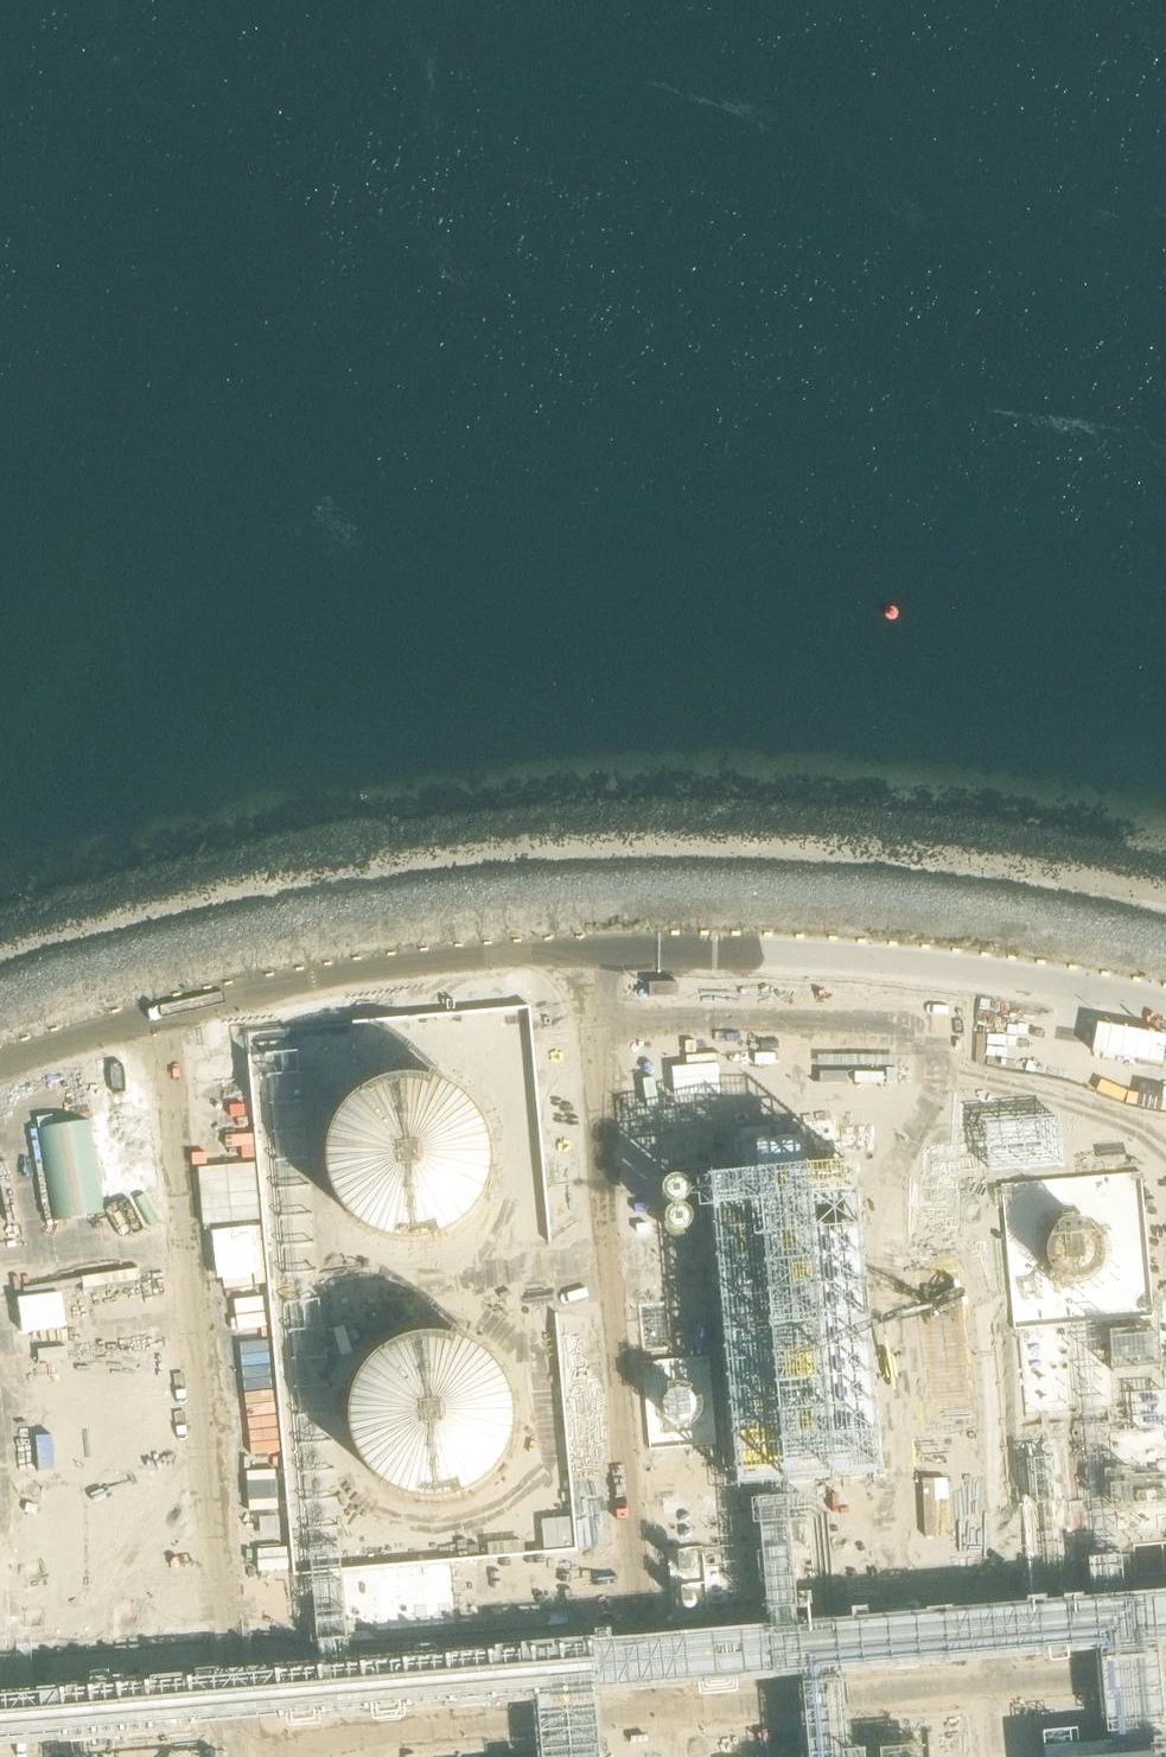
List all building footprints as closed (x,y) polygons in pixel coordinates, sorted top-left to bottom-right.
[(383,1232),(400,1236),(416,1236),(431,1233),(445,1228),(459,1220),(470,1210),(480,1197),(487,1184),(491,1169),(493,1153),(492,1138),(488,1124),(482,1110),(473,1098),(463,1088),(451,1080),(437,1074),(420,1070),(402,1069),(385,1073),(369,1079),(355,1090),(343,1102),(334,1117),(328,1134),(326,1151),(327,1169),(333,1186),(341,1201),(353,1214),(367,1224),(383,1232)] [(866,1207),(719,1220),(746,1528),(774,1525),(893,1515),(866,1207)] [(406,1494),(423,1498),(439,1498),(454,1496),(468,1491),(482,1483),(493,1472),(503,1460),(510,1446),(515,1431),(516,1416),(515,1401),(511,1386),(505,1373),(496,1361),(486,1351),(474,1342),(460,1336),(443,1332),(425,1332),(408,1335),(392,1342),(378,1352),(366,1365),(357,1380),(351,1397),(349,1414),(350,1431),(356,1448),(364,1464),(376,1477),(390,1487),(406,1494)] [(1096,1738),(1097,1755),(1165,1749),(1165,1732),(1096,1738)] [(1097,1755),(1097,1756),(1165,1756),(1165,1749),(1097,1755)]
